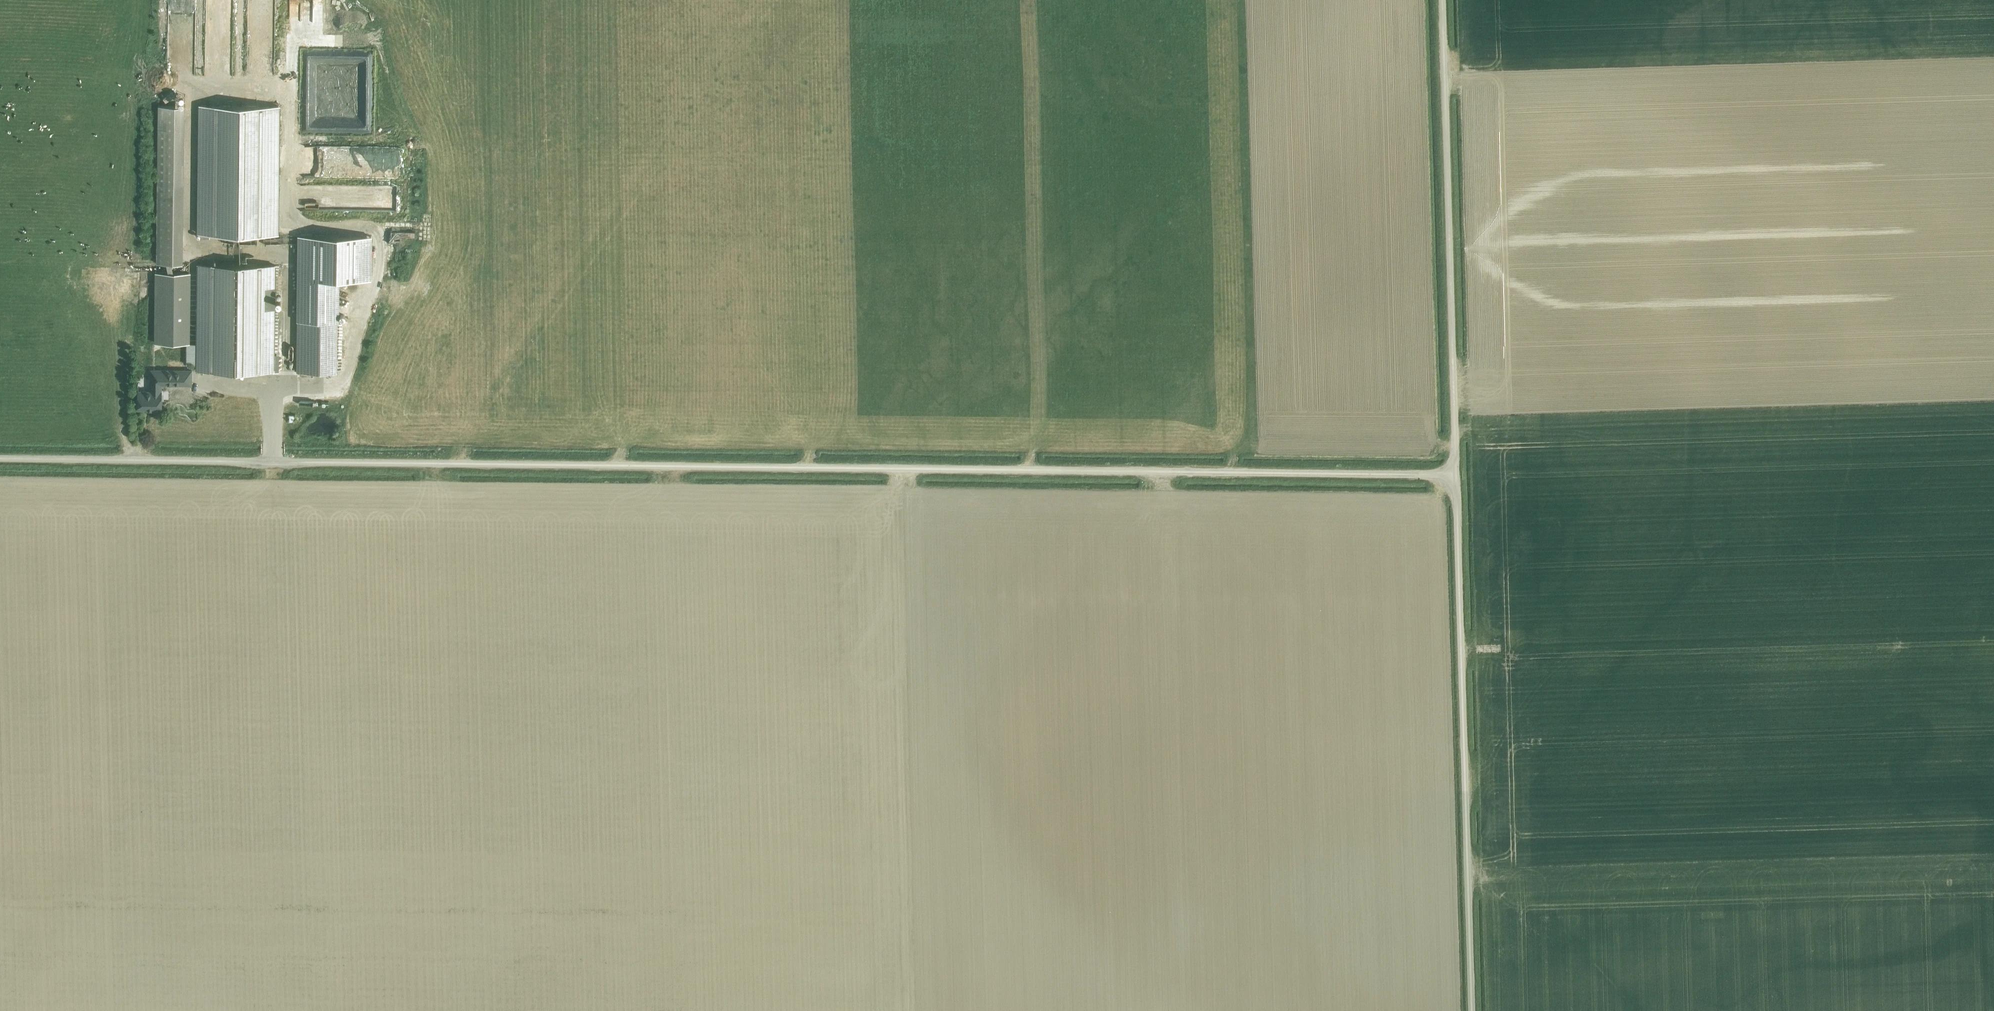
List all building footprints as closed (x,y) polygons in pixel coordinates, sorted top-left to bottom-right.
[(199,234),(277,234),(278,106),(201,105),(199,234)] [(158,106),(158,182),(157,263),(176,263),(177,106),(158,106)] [(403,239),(403,230),(393,229),(393,238),(403,239)] [(371,236),(299,235),(297,372),(337,372),(338,279),(370,280),(371,236)] [(197,364),(197,370),(273,371),(274,264),(198,264),(198,344),(189,343),(187,343),(187,364),(197,364)] [(156,343),(187,343),(189,343),(189,273),(156,272),(156,343)] [(152,410),(161,411),(162,391),(161,391),(161,384),(191,385),(191,370),(151,370),(151,391),(138,391),(138,408),(152,408),(152,410)]
